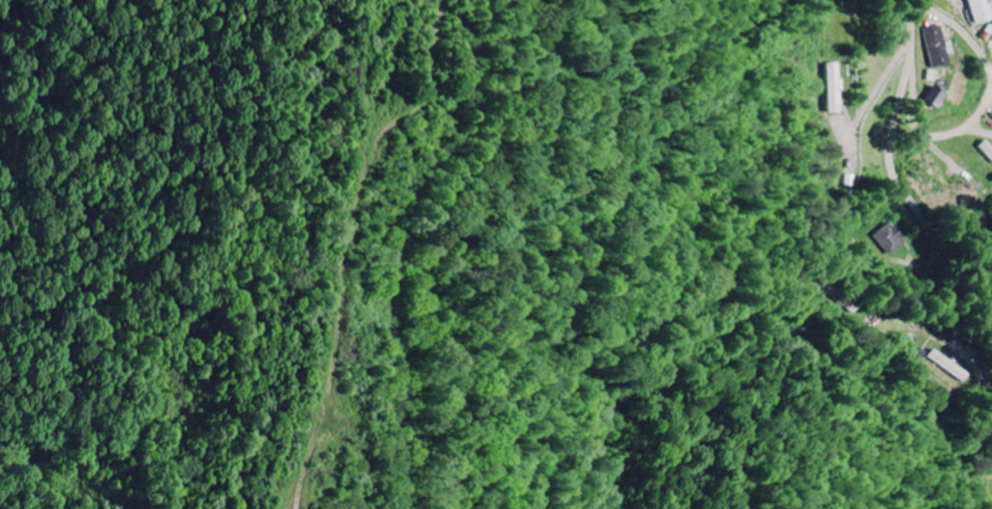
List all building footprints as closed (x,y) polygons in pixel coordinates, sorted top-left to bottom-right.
[(985,0),(965,0),(974,26),(991,20),(985,0)] [(931,69),(947,67),(942,27),(926,29),(931,69)] [(841,64),(828,64),(829,115),(842,115),(841,64)] [(991,164),(991,149),(985,141),(977,147),(991,164)] [(906,241),(887,222),(872,237),(891,256),(906,241)] [(929,357),(959,378),(960,375),(964,377),(967,373),(934,350),(929,357)]
